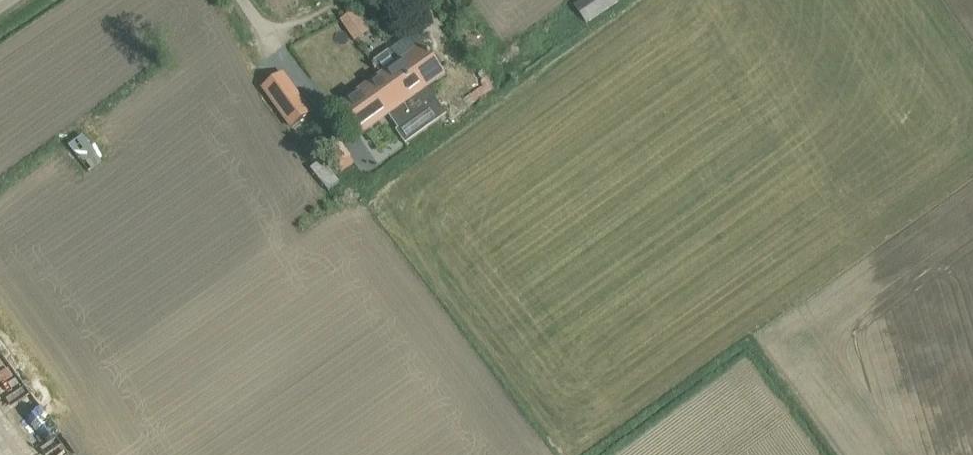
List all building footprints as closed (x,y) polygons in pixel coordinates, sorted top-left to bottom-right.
[(618,2),(617,0),(583,0),(575,6),(587,23),(618,2)] [(356,11),(341,21),(349,33),(365,24),(356,11)] [(370,87),(341,108),(358,132),(388,111),(400,127),(398,129),(407,142),(448,113),(437,96),(434,83),(447,74),(425,43),(400,61),(391,50),(373,63),(381,75),(368,84),(370,87)] [(294,89),(274,104),(292,128),(312,113),(294,89)] [(88,171),(102,161),(83,136),(70,146),(88,171)] [(323,151),(340,173),(356,162),(339,140),(323,151)] [(340,183),(318,154),(306,162),(329,191),(340,183)]
